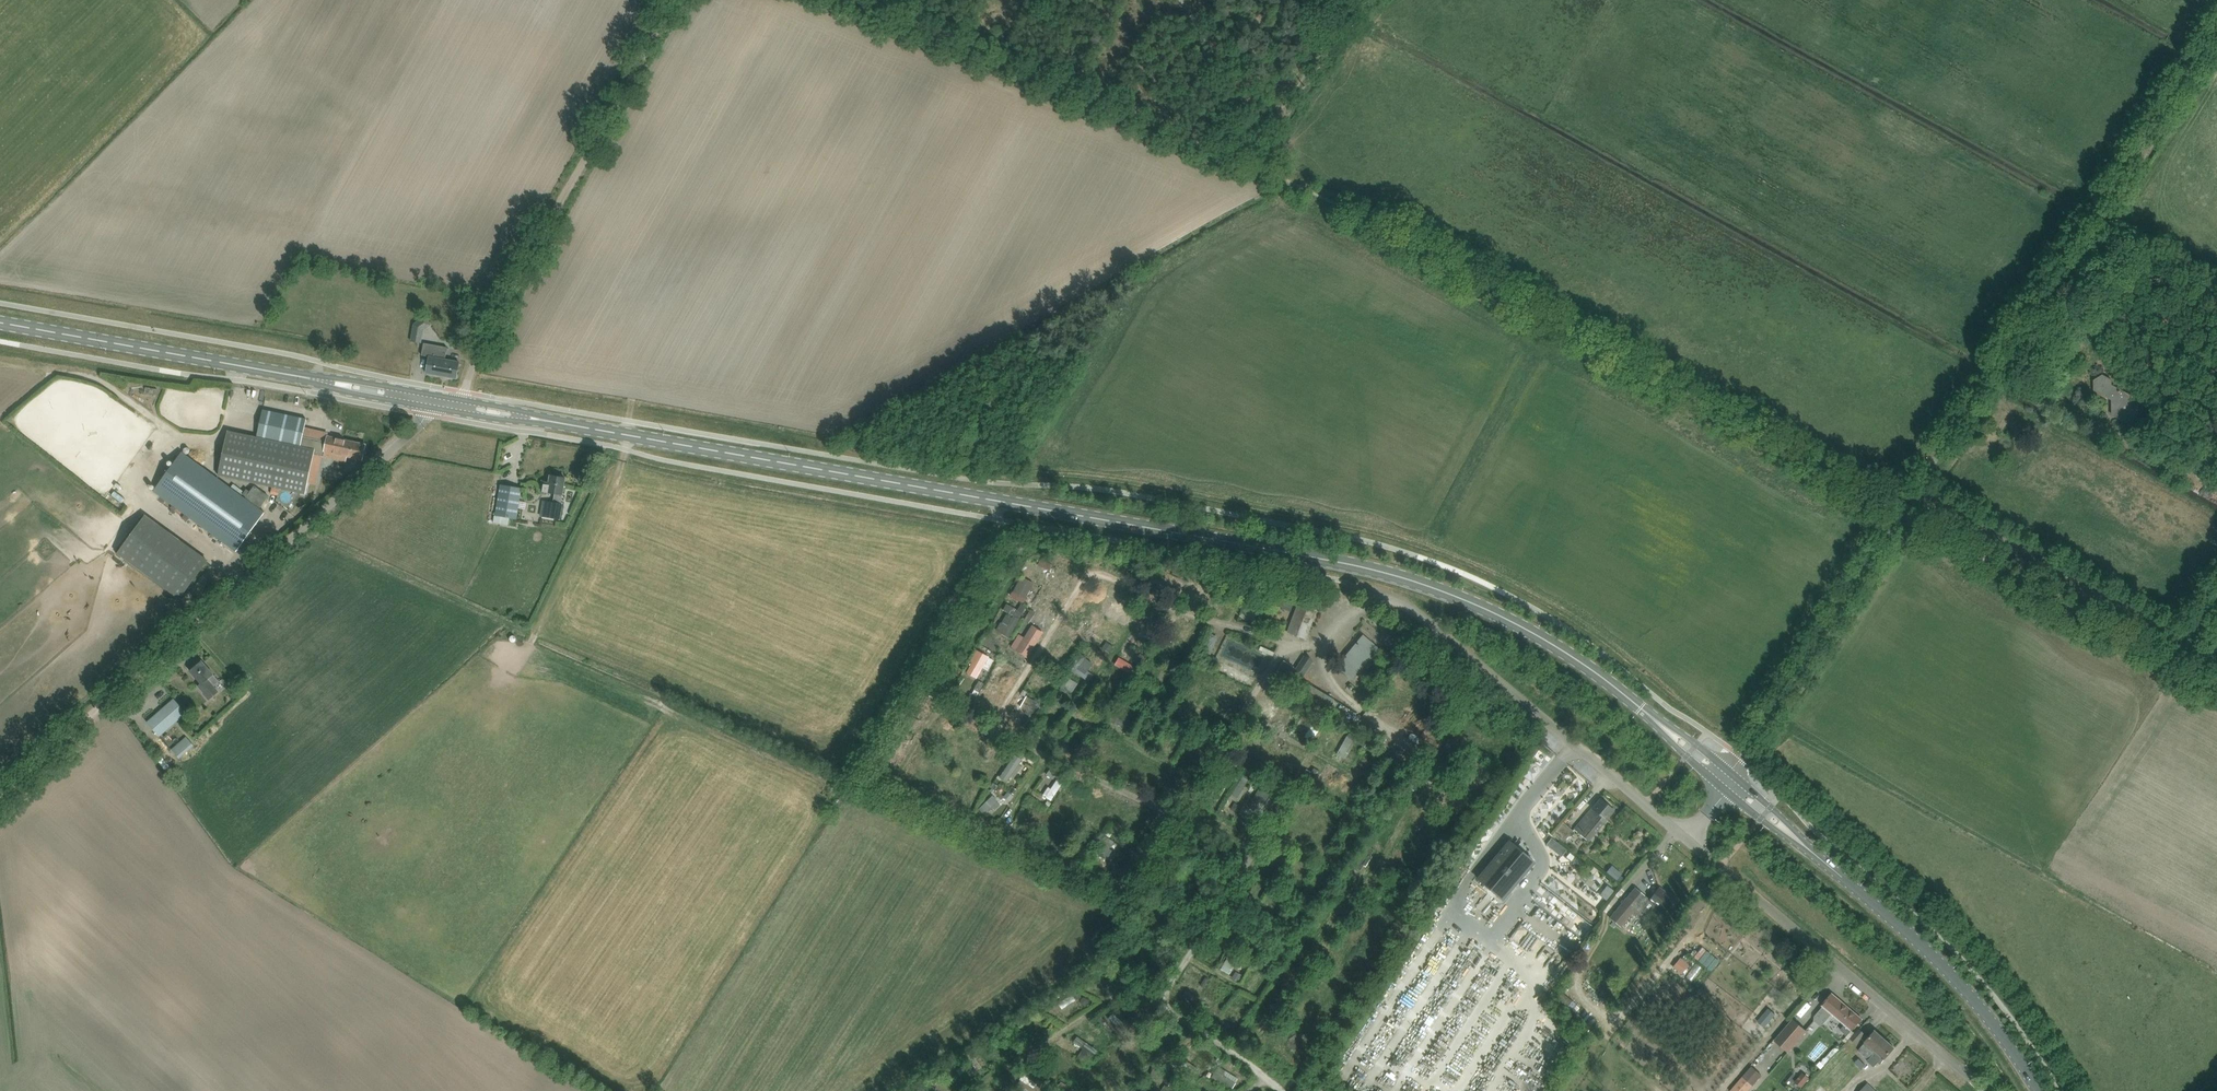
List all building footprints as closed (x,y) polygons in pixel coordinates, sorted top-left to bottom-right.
[(421,343),(423,337),(411,335),(410,341),(421,343)] [(461,350),(463,338),(456,337),(454,349),(461,350)] [(456,378),(458,368),(459,362),(445,359),(447,347),(424,343),(423,344),(422,355),(429,357),(426,373),(456,378)] [(2130,420),(2135,417),(2134,412),(2138,409),(2138,404),(2134,402),(2134,397),(2120,389),(2116,392),(2112,390),(2112,380),(2103,375),(2094,380),(2094,390),(2112,400),(2112,410),(2117,413),(2117,417),(2121,420),(2126,417),(2130,420)] [(2030,391),(2042,398),(2046,392),(2033,386),(2030,391)] [(56,399),(66,410),(73,404),(63,393),(56,399)] [(228,432),(219,475),(305,493),(313,454),(320,455),(346,461),(347,456),(362,460),(366,444),(328,436),(326,441),(303,436),(307,419),(263,410),(260,420),(257,437),(228,432)] [(85,419),(92,426),(96,421),(89,415),(85,419)] [(153,491),(236,551),(265,512),(182,452),(153,491)] [(541,489),(540,491),(542,492),(554,494),(553,502),(552,502),(549,518),(560,519),(562,504),(561,503),(560,503),(561,495),(562,495),(564,488),(565,478),(550,475),(549,482),(542,481),(541,489)] [(497,509),(496,515),(500,516),(510,518),(516,519),(517,513),(520,499),(522,488),(501,484),(499,495),(497,509)] [(280,488),(272,486),(271,493),(278,495),(280,488)] [(145,516),(118,553),(180,599),(208,561),(145,516)] [(1011,602),(1008,610),(1014,613),(1005,632),(1019,638),(1032,612),(1011,602)] [(1288,632),(1305,638),(1315,611),(1309,609),(1310,608),(1307,607),(1307,608),(1298,605),(1288,632)] [(1120,609),(1118,615),(1134,621),(1136,615),(1120,609)] [(1263,620),(1270,623),(1274,613),(1267,610),(1263,620)] [(1018,646),(1036,658),(1053,634),(1040,625),(1032,637),(1027,633),(1018,646)] [(1352,679),(1371,657),(1378,649),(1363,636),(1338,666),(1337,666),(1352,679)] [(1281,657),(1283,652),(1269,646),(1267,651),(1281,657)] [(997,671),(1003,659),(985,650),(974,673),(986,679),(991,668),(997,671)] [(1122,668),(1146,677),(1151,662),(1127,653),(1122,668)] [(1104,678),(1099,673),(1104,667),(1091,655),(1079,667),(1097,685),(1104,678)] [(1288,657),(1274,678),(1283,684),(1297,663),(1288,657)] [(1302,676),(1311,662),(1304,657),(1295,672),(1302,676)] [(190,671),(197,679),(201,684),(198,686),(203,692),(203,693),(208,700),(219,691),(214,685),(218,681),(213,675),(213,674),(209,669),(202,661),(190,671)] [(1165,681),(1171,669),(1158,663),(1153,675),(1165,681)] [(1049,675),(1044,681),(1051,688),(1056,682),(1049,675)] [(1073,688),(1080,693),(1087,684),(1079,679),(1073,688)] [(985,681),(982,690),(988,692),(992,683),(985,681)] [(1325,715),(1328,709),(1334,699),(1304,681),(1298,691),(1294,697),(1325,715)] [(986,703),(1001,708),(1007,694),(998,691),(997,695),(990,693),(986,703)] [(1274,691),(1265,706),(1278,714),(1287,699),(1274,691)] [(1032,708),(1044,718),(1052,708),(1041,698),(1032,708)] [(173,699),(147,722),(160,737),(177,721),(173,716),(181,708),(173,699)] [(1291,730),(1301,733),(1305,717),(1295,715),(1291,730)] [(161,737),(170,747),(185,734),(175,724),(161,737)] [(946,739),(966,751),(972,741),(952,729),(946,739)] [(179,758),(193,746),(185,737),(171,749),(179,758)] [(1342,752),(1352,761),(1363,747),(1353,738),(1342,752)] [(927,751),(924,757),(932,762),(935,757),(927,751)] [(171,769),(177,765),(170,754),(165,757),(171,769)] [(1125,768),(1132,774),(1138,766),(1130,761),(1125,768)] [(1010,782),(1020,783),(1022,766),(1011,765),(1010,782)] [(1148,766),(1141,785),(1149,787),(1155,769),(1148,766)] [(1059,786),(1055,784),(1049,794),(1060,801),(1071,783),(1063,778),(1059,786)] [(1001,795),(986,808),(993,816),(1001,808),(1004,812),(1011,805),(1001,795)] [(1600,799),(1574,829),(1589,841),(1614,811),(1600,799)] [(1553,835),(1554,836),(1563,843),(1573,831),(1564,824),(1563,823),(1553,835)] [(1238,833),(1249,836),(1251,827),(1241,824),(1238,833)] [(1546,844),(1552,849),(1558,843),(1551,838),(1546,844)] [(1476,879),(1503,901),(1535,862),(1508,839),(1476,879)] [(1323,870),(1316,882),(1323,885),(1329,874),(1323,870)] [(1556,885),(1561,888),(1567,880),(1561,877),(1556,885)] [(1547,886),(1539,899),(1590,933),(1599,920),(1547,886)] [(1662,911),(1666,907),(1673,899),(1659,887),(1649,900),(1635,888),(1610,918),(1620,926),(1631,913),(1643,924),(1657,907),(1662,911)] [(1680,958),(1673,966),(1681,973),(1688,965),(1680,958)] [(1192,974),(1210,982),(1214,974),(1196,966),(1192,974)] [(1241,970),(1239,977),(1249,980),(1251,973),(1241,970)] [(1557,997),(1568,1006),(1572,1001),(1561,992),(1557,997)] [(1815,1015),(1815,1020),(1820,1024),(1824,1023),(1832,1014),(1842,1022),(1845,1025),(1841,1029),(1848,1035),(1852,1030),(1862,1019),(1852,1010),(1842,1002),(1832,993),(1822,1005),(1823,1006),(1815,1015)] [(1800,1012),(1806,1019),(1815,1011),(1809,1004),(1800,1012)] [(1774,1041),(1788,1053),(1807,1031),(1793,1018),(1774,1041)] [(1856,1032),(1852,1037),(1851,1039),(1856,1043),(1861,1038),(1865,1042),(1874,1051),(1885,1039),(1875,1030),(1869,1037),(1860,1029),(1856,1032)] [(1082,1058),(1096,1063),(1102,1046),(1083,1038),(1081,1043),(1087,1045),(1082,1058)] [(1881,1063),(1895,1048),(1885,1039),(1874,1051),(1865,1042),(1860,1047),(1861,1048),(1859,1051),(1869,1060),(1868,1061),(1874,1066),(1878,1061),(1881,1063)] [(1208,1053),(1201,1061),(1208,1067),(1215,1059),(1208,1053)] [(1094,1063),(1105,1070),(1109,1063),(1098,1057),(1094,1063)] [(1213,1064),(1209,1069),(1217,1075),(1221,1071),(1213,1064)] [(1244,1072),(1251,1070),(1249,1064),(1242,1066),(1244,1072)] [(1729,1090),(1748,1090),(1762,1075),(1753,1067),(1751,1065),(1729,1090)] [(1226,1082),(1239,1087),(1244,1074),(1231,1070),(1226,1082)] [(1803,1072),(1795,1081),(1802,1087),(1810,1078),(1803,1072)] [(1888,1075),(1880,1082),(1875,1088),(1878,1090),(1905,1090),(1888,1075)] [(1860,1090),(1876,1090),(1867,1083),(1860,1090)]
